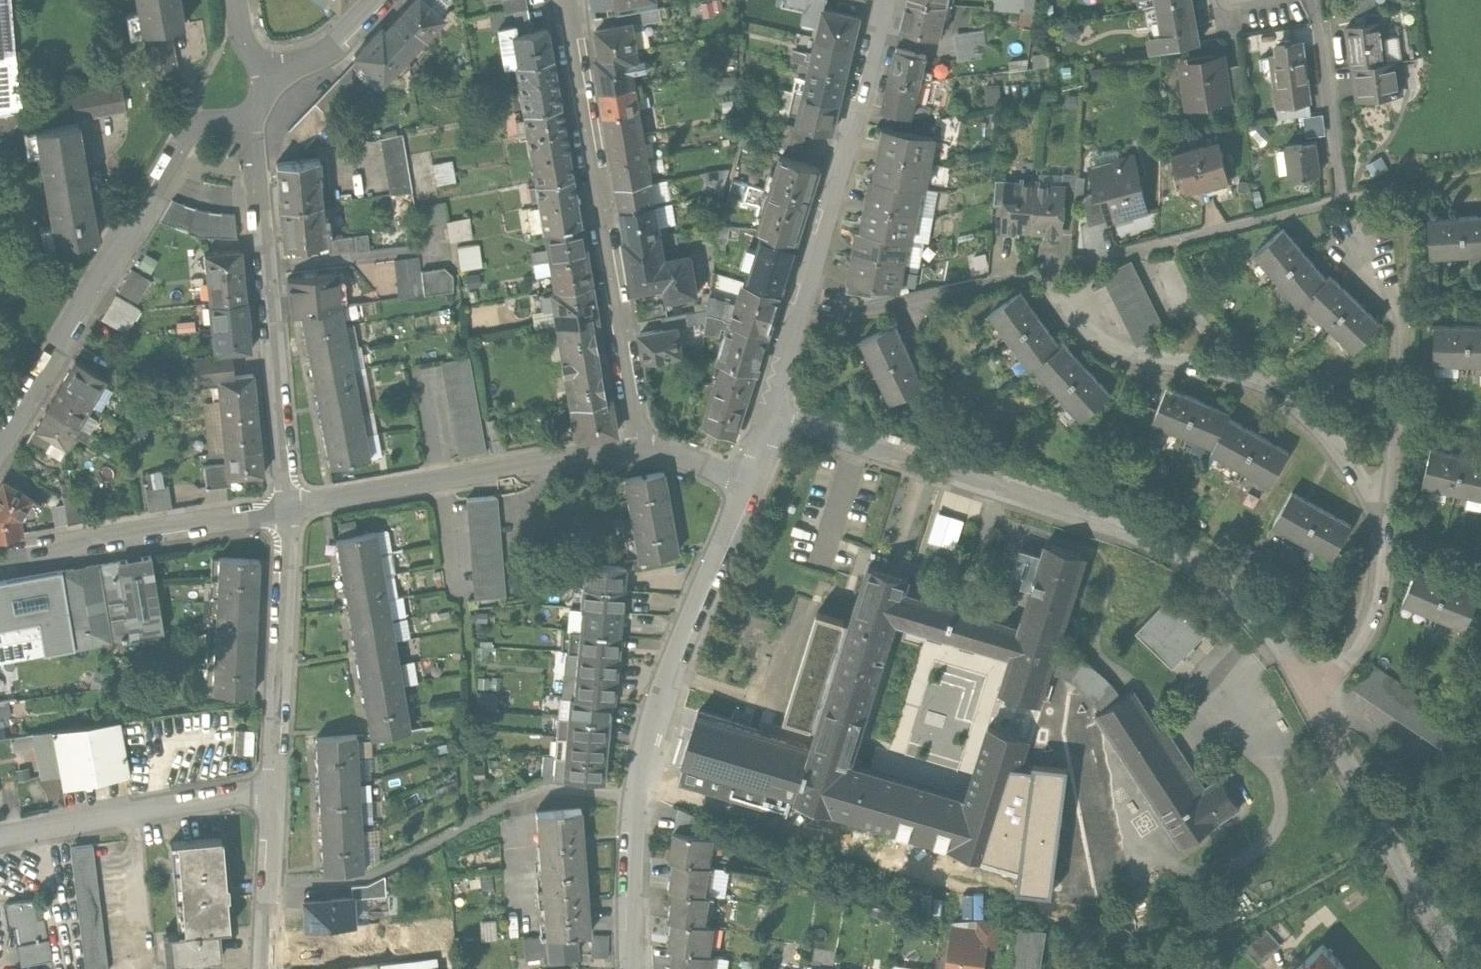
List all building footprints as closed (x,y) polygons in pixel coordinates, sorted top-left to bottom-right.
[(10,10),(9,0),(0,0),(0,11),(10,10)] [(143,32),(188,25),(184,0),(137,0),(143,32)] [(347,9),(355,0),(337,0),(347,9)] [(403,10),(429,35),(446,17),(443,14),(429,0),(413,0),(403,10)] [(443,14),(454,3),(451,0),(429,0),(443,14)] [(623,15),(657,9),(660,8),(659,0),(640,0),(621,3),(623,15)] [(819,36),(855,44),(861,15),(832,8),(833,0),(809,0),(804,22),(821,26),(819,36)] [(944,0),(913,0),(906,29),(939,37),(948,1),(944,0)] [(1004,6),(1031,14),(1035,0),(1005,0),(1004,6)] [(1164,12),(1199,7),(1198,0),(1162,0),(1164,12)] [(546,22),(541,4),(529,7),(535,25),(546,22)] [(1164,12),(1167,25),(1147,28),(1150,49),(1204,41),(1199,7),(1164,12)] [(659,22),(657,9),(623,15),(617,16),(620,29),(642,25),(659,22)] [(0,11),(0,110),(20,107),(10,10),(0,11)] [(403,10),(387,27),(412,51),(429,35),(403,10)] [(1385,18),(1348,22),(1352,61),(1356,61),(1389,57),(1385,18)] [(412,52),(379,20),(351,48),(361,58),(377,73),(384,80),(412,52)] [(555,60),(550,29),(522,33),(521,23),(499,27),(506,68),(517,66),(555,60)] [(624,61),(622,54),(636,52),(646,51),(642,25),(620,29),(595,32),(600,65),(624,61)] [(979,26),(957,29),(961,59),(984,56),(979,26)] [(819,36),(812,65),(848,73),(855,44),(819,36)] [(1302,46),(1263,49),(1266,80),(1271,80),(1274,109),(1308,106),(1302,46)] [(929,55),(897,47),(890,77),(922,85),(929,55)] [(595,66),(600,92),(637,86),(634,69),(639,68),(636,52),(622,54),(624,61),(600,65),(595,66)] [(1225,54),(1183,61),(1189,105),(1232,99),(1225,54)] [(1389,57),(1356,61),(1360,103),(1399,99),(1398,90),(1412,89),(1410,65),(1396,67),(1395,57),(1389,57)] [(377,73),(361,58),(317,102),(315,100),(287,128),(306,146),(377,73)] [(562,103),(555,60),(517,66),(524,109),(562,103)] [(812,65),(806,93),(842,101),(848,73),(812,65)] [(922,85),(890,77),(883,107),(914,115),(922,85)] [(600,92),(604,116),(640,111),(638,96),(642,95),(641,86),(637,86),(600,92)] [(121,90),(73,99),(78,124),(125,115),(121,90)] [(806,93),(800,122),(836,130),(842,101),(806,93)] [(566,128),(562,103),(524,109),(528,135),(566,128)] [(20,112),(20,107),(0,110),(0,145),(20,112)] [(1324,110),(1305,113),(1307,134),(1327,131),(1324,110)] [(604,116),(607,141),(644,136),(640,111),(604,116)] [(821,130),(789,122),(783,145),(815,153),(821,130)] [(85,127),(41,135),(61,246),(105,238),(85,127)] [(570,154),(566,128),(528,135),(532,161),(535,160),(570,154)] [(882,155),(926,163),(930,137),(886,129),(882,155)] [(607,141),(611,166),(648,161),(644,136),(607,141)] [(1227,175),(1217,138),(1172,149),(1182,186),(1227,175)] [(383,142),(390,196),(396,195),(410,194),(402,139),(383,142)] [(1316,142),(1281,145),(1284,179),(1319,175),(1316,142)] [(771,169),(765,190),(809,203),(821,164),(783,153),(777,171),(771,169)] [(1154,200),(1140,153),(1095,167),(1109,213),(1154,200)] [(574,179),(570,154),(535,160),(539,185),(574,179)] [(918,188),(921,189),(926,163),(882,155),(877,180),(918,188)] [(319,158),(275,162),(279,206),(319,203),(316,171),(320,171),(319,158)] [(611,166),(615,192),(652,186),(648,161),(611,166)] [(452,162),(432,165),(436,189),(456,185),(452,162)] [(1040,178),(1008,175),(1004,224),(1035,227),(1040,178)] [(1071,181),(1040,178),(1035,227),(1066,230),(1071,181)] [(578,205),(574,179),(539,185),(536,185),(541,211),(578,205)] [(869,206),(913,214),(918,188),(877,180),(874,180),(869,206)] [(615,192),(619,216),(656,210),(652,186),(615,192)] [(767,203),(759,228),(798,240),(809,203),(765,190),(753,186),(750,198),(767,203)] [(417,244),(410,194),(396,195),(401,229),(396,230),(398,247),(417,244)] [(200,209),(173,197),(162,218),(192,230),(209,235),(240,238),(239,215),(214,213),(200,209)] [(319,203),(279,206),(283,250),(317,247),(327,246),(326,240),(325,225),(321,225),(319,203)] [(445,203),(426,206),(429,226),(448,223),(445,203)] [(582,231),(578,205),(541,211),(545,237),(582,231)] [(905,239),(908,240),(913,214),(869,206),(864,232),(905,239)] [(619,216),(623,244),(660,238),(656,210),(619,216)] [(1465,220),(1467,253),(1480,252),(1480,219),(1465,220)] [(468,220),(448,223),(451,245),(472,243),(468,220)] [(1465,220),(1429,222),(1431,255),(1467,253),(1465,220)] [(759,228),(744,282),(784,292),(798,240),(759,228)] [(586,257),(582,231),(545,237),(549,263),(586,257)] [(856,257),(901,265),(905,239),(864,232),(861,231),(856,257)] [(317,247),(318,254),(371,249),(369,236),(326,240),(327,246),(317,247)] [(1310,263),(1289,237),(1263,258),(1284,283),(1310,263)] [(664,260),(660,238),(623,244),(621,244),(629,299),(656,295),(659,308),(695,302),(688,256),(664,260)] [(479,246),(459,249),(462,273),(482,270),(479,246)] [(418,257),(394,261),(399,299),(423,295),(420,274),(418,257)] [(591,284),(586,257),(549,263),(553,290),(591,284)] [(852,283),(896,291),(901,265),(856,257),(852,283)] [(211,266),(213,288),(252,284),(250,263),(211,266)] [(1330,288),(1310,263),(1284,283),(1305,309),(1309,305),(1330,288)] [(1163,325),(1131,264),(1098,282),(1129,343),(1163,325)] [(135,268),(103,322),(126,335),(158,281),(135,268)] [(445,270),(420,274),(423,295),(456,291),(454,277),(445,270)] [(342,311),(339,277),(291,284),(296,320),(300,319),(339,312),(342,311)] [(716,299),(717,321),(773,336),(784,292),(744,282),(738,305),(716,299)] [(1357,305),(1335,283),(1330,288),(1309,305),(1334,329),(1357,305)] [(213,288),(215,309),(254,306),(252,284),(213,288)] [(553,290),(548,291),(554,328),(593,321),(596,321),(591,284),(553,290)] [(1041,322),(1019,291),(992,310),(1014,341),(1041,322)] [(1381,328),(1357,305),(1334,329),(1358,352),(1381,328)] [(215,309),(217,330),(256,327),(254,306),(215,309)] [(300,319),(304,340),(343,333),(339,312),(300,319)] [(654,320),(655,331),(684,327),(691,326),(689,315),(654,320)] [(897,320),(865,337),(881,368),(913,351),(897,320)] [(606,401),(593,321),(554,328),(560,362),(556,363),(558,379),(561,379),(566,407),(606,401)] [(729,350),(725,364),(761,374),(773,336),(717,321),(718,347),(729,350)] [(1062,351),(1041,322),(1014,341),(1037,373),(1040,370),(1062,351)] [(1467,326),(1432,326),(1432,359),(1467,359),(1467,326)] [(1467,326),(1467,359),(1480,359),(1480,326),(1467,326)] [(217,330),(219,352),(250,349),(258,348),(256,327),(217,330)] [(655,331),(637,334),(641,363),(688,356),(684,327),(655,331)] [(304,340),(309,362),(347,354),(343,333),(304,340)] [(211,352),(213,377),(226,376),(252,374),(250,349),(219,352),(211,352)] [(1091,375),(1065,349),(1062,351),(1040,370),(1067,398),(1091,375)] [(913,351),(881,368),(897,398),(929,382),(913,351)] [(309,362),(313,383),(351,376),(347,354),(309,362)] [(486,451),(466,354),(431,361),(451,458),(486,451)] [(114,378),(83,360),(59,402),(89,420),(114,378)] [(725,364),(707,427),(743,437),(761,374),(725,364)] [(226,376),(228,401),(266,398),(264,373),(252,374),(226,376)] [(1118,402),(1091,375),(1067,398),(1094,425),(1118,402)] [(313,383),(317,405),(355,397),(351,376),(313,383)] [(1204,404),(1168,389),(1161,405),(1155,421),(1191,435),(1204,404)] [(317,405),(321,426),(359,418),(355,397),(317,405)] [(228,401),(230,426),(268,423),(266,398),(228,401)] [(1155,421),(1161,405),(1145,399),(1137,421),(1153,427),(1155,421)] [(606,401),(566,407),(572,447),(618,440),(611,400),(606,401)] [(73,448),(89,420),(59,402),(42,430),(72,447),(73,448)] [(1191,435),(1222,447),(1235,422),(1237,418),(1204,404),(1191,435)] [(321,426),(325,447),(363,440),(359,418),(321,426)] [(1249,468),(1265,440),(1235,422),(1222,447),(1220,450),(1249,468)] [(230,426),(232,451),(271,448),(268,423),(230,426)] [(64,461),(72,447),(42,430),(38,428),(30,442),(64,461)] [(325,447),(329,468),(367,461),(363,440),(325,447)] [(1295,457),(1265,440),(1249,468),(1279,485),(1295,457)] [(233,460),(234,477),(273,473),(271,448),(232,451),(233,460)] [(1463,462),(1429,453),(1421,485),(1456,493),(1463,462)] [(206,462),(208,486),(235,483),(234,477),(233,460),(206,462)] [(1463,462),(1456,493),(1480,499),(1480,466),(1463,462)] [(166,466),(145,468),(150,506),(171,504),(166,466)] [(631,481),(635,501),(676,493),(673,473),(631,481)] [(10,538),(33,535),(30,518),(42,498),(21,485),(6,511),(10,538)] [(635,501),(638,520),(680,512),(676,493),(635,501)] [(1322,511),(1291,493),(1275,521),(1305,539),(1322,511)] [(501,496),(467,499),(476,596),(509,593),(501,496)] [(56,522),(78,518),(75,503),(54,507),(56,522)] [(1352,528),(1322,511),(1305,539),(1335,556),(1352,528)] [(638,520),(642,540),(684,532),(680,512),(638,520)] [(642,540),(646,559),(688,551),(684,532),(642,540)] [(339,545),(342,566),(381,560),(377,539),(339,545)] [(698,709),(677,781),(786,814),(791,796),(1019,867),(1017,888),(1053,892),(1072,763),(1034,758),(1033,767),(1022,763),(1030,737),(988,724),(965,795),(852,760),(897,622),(1009,657),(1000,687),(1041,703),(1051,669),(1069,676),(1108,711),(1099,717),(1190,858),(1249,820),(1228,788),(1210,799),(1140,690),(1130,697),(1098,666),(1079,656),(1059,648),(1087,555),(1044,542),(1019,624),(908,588),(912,573),(868,559),(849,619),(818,610),(784,716),(815,727),(810,745),(698,709)] [(160,555),(114,563),(126,635),(172,627),(160,555)] [(342,566),(345,587),(384,581),(381,560),(342,566)] [(220,562),(219,583),(258,585),(259,564),(220,562)] [(114,563),(67,570),(80,643),(126,635),(114,563)] [(589,569),(588,590),(630,594),(632,572),(589,569)] [(80,643),(67,570),(0,581),(0,656),(80,643)] [(1450,589),(1418,574),(1404,604),(1437,619),(1450,589)] [(345,587),(349,608),(387,603),(384,581),(345,587)] [(219,583),(218,605),(256,607),(258,585),(219,583)] [(1450,589),(1437,619),(1468,633),(1480,605),(1480,603),(1450,589)] [(588,590),(586,611),(628,615),(630,594),(588,590)] [(1206,632),(1170,597),(1136,630),(1173,667),(1206,632)] [(349,608),(352,630),(390,624),(387,603),(349,608)] [(218,605),(216,626),(255,628),(256,607),(218,605)] [(586,611),(584,633),(626,636),(628,615),(586,611)] [(352,630),(355,651),(394,645),(390,624),(352,630)] [(216,626),(215,647),(254,650),(255,628),(216,626)] [(576,654),(582,654),(624,657),(626,636),(584,633),(578,632),(576,654)] [(355,651),(359,672),(397,666),(394,645),(355,651)] [(215,647),(214,669),(253,671),(254,650),(215,647)] [(582,654),(580,675),(622,679),(624,657),(582,654)] [(359,672),(362,694),(400,688),(397,666),(359,672)] [(1431,714),(1373,667),(1355,690),(1413,736),(1431,714)] [(214,669),(213,690),(251,693),(253,671),(214,669)] [(580,675),(578,696),(621,700),(622,679),(580,675)] [(362,694),(365,715),(404,709),(400,688),(362,694)] [(573,696),(571,717),(619,721),(621,700),(578,696),(573,696)] [(16,716),(14,699),(0,701),(0,719),(16,716)] [(181,729),(235,720),(233,707),(178,716),(181,729)] [(365,715),(368,736),(407,730),(404,709),(365,715)] [(571,717),(569,737),(617,742),(619,721),(571,717)] [(124,721),(34,733),(42,789),(132,776),(124,721)] [(32,731),(12,732),(13,746),(33,744),(32,731)] [(569,737),(567,759),(571,759),(615,763),(617,742),(569,737)] [(317,740),(317,761),(356,760),(355,739),(317,740)] [(248,744),(200,756),(205,772),(252,761),(248,744)] [(571,759),(570,780),(614,784),(615,763),(571,759)] [(317,761),(318,783),(356,782),(356,760),(317,761)] [(318,783),(318,804),(357,803),(356,782),(318,783)] [(318,804),(318,826),(357,825),(357,803),(318,804)] [(584,809),(536,811),(539,873),(587,870),(584,809)] [(674,819),(671,837),(694,840),(697,823),(674,819)] [(318,826),(319,847),(358,846),(357,825),(318,826)] [(228,837),(184,840),(190,923),(228,921),(234,920),(232,896),(235,896),(234,883),(231,884),(228,837)] [(671,837),(666,864),(671,865),(704,871),(709,843),(694,840),(671,837)] [(74,845),(89,968),(100,968),(108,968),(94,843),(74,845)] [(319,847),(319,869),(358,868),(358,846),(319,847)] [(671,865),(666,893),(672,894),(705,900),(710,872),(704,871),(671,865)] [(587,870),(539,873),(542,934),(580,932),(591,931),(587,870)] [(352,896),(352,898),(386,896),(385,876),(366,885),(351,886),(352,896)] [(672,894),(668,922),(673,923),(706,928),(711,901),(705,900),(672,894)] [(352,896),(303,899),(305,928),(353,924),(352,898),(352,896)] [(38,898),(8,903),(12,928),(15,927),(21,967),(48,963),(38,898)] [(231,953),(228,921),(190,923),(170,925),(173,957),(231,953)] [(1016,922),(1008,968),(1040,968),(1047,927),(1016,922)] [(673,923),(669,950),(675,952),(707,957),(712,929),(706,928),(673,923)] [(949,925),(946,942),(944,942),(942,959),(943,959),(942,968),(983,968),(986,952),(989,931),(985,930),(949,925)] [(989,931),(986,952),(997,954),(1001,928),(985,926),(985,930),(989,931)] [(610,951),(609,930),(594,931),(595,952),(610,951)] [(580,932),(542,934),(544,955),(581,953),(580,932)] [(1305,968),(1345,968),(1325,949),(1305,968)] [(672,968),(712,968),(714,958),(707,957),(675,952),(672,968)] [(438,953),(379,962),(380,968),(440,968),(438,953)]
